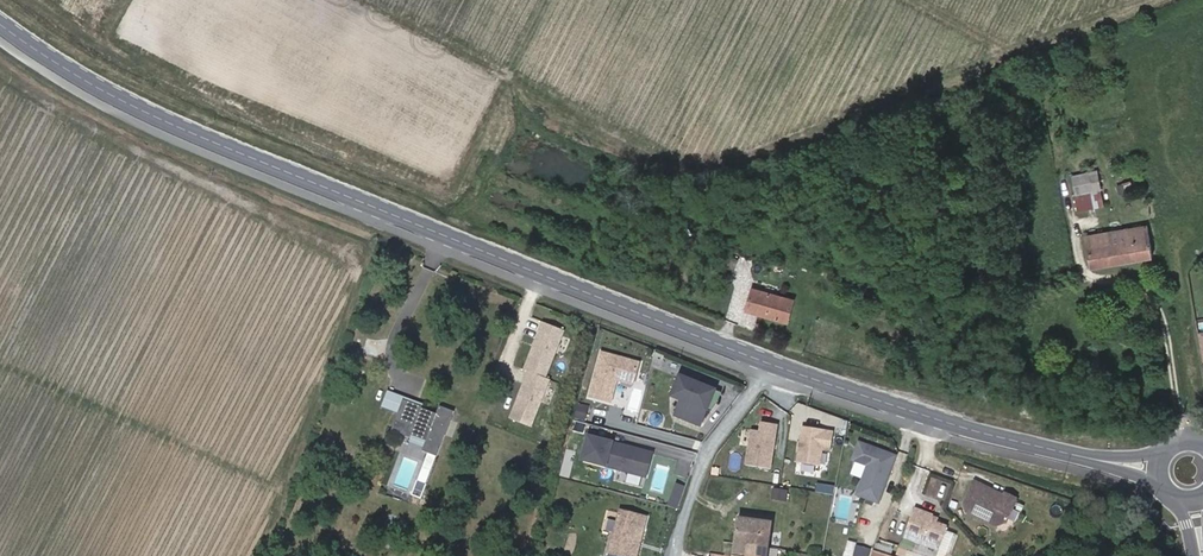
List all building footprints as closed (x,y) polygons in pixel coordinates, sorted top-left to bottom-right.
[(1073,172),(1076,208),(1103,206),(1100,170),(1073,172)] [(1146,220),(1089,231),(1094,259),(1152,250),(1146,220)] [(718,280),(737,289),(741,281),(722,272),(718,280)] [(756,308),(750,329),(791,341),(797,319),(756,308)] [(539,340),(521,388),(526,389),(508,437),(529,445),(547,397),(542,395),(559,348),(539,340)] [(587,413),(609,418),(614,395),(631,399),(636,378),(598,368),(587,413)] [(714,417),(719,405),(677,390),(673,402),(683,406),(680,414),(674,429),(700,439),(706,423),(708,415),(714,417)] [(423,406),(424,404),(387,391),(382,407),(398,413),(403,398),(423,406)] [(438,455),(455,410),(440,404),(437,413),(422,408),(423,406),(403,398),(398,413),(392,430),(412,437),(413,434),(427,439),(425,447),(424,450),(429,452),(438,455)] [(683,406),(673,402),(670,410),(680,414),(683,406)] [(714,417),(708,415),(706,423),(710,424),(714,417)] [(576,420),(574,431),(585,433),(587,423),(576,420)] [(745,478),(770,482),(776,438),(760,435),(759,444),(750,443),(745,478)] [(795,475),(819,478),(821,462),(830,463),(833,445),(800,440),(795,475)] [(643,490),(649,467),(588,452),(583,475),(643,490)] [(893,468),(857,453),(850,470),(865,476),(853,505),(874,513),(893,468)] [(422,469),(425,461),(410,456),(409,459),(408,464),(422,469)] [(436,477),(426,474),(412,514),(422,518),(436,477)] [(1015,512),(1014,509),(1004,505),(975,492),(974,493),(965,514),(967,521),(995,533),(1007,530),(1015,512)] [(674,500),(666,521),(676,523),(683,504),(674,500)] [(772,512),(785,514),(787,503),(773,501),(772,512)] [(612,555),(634,555),(639,535),(646,537),(649,524),(621,518),(612,555)] [(937,532),(931,530),(931,526),(932,525),(914,518),(903,546),(931,555),(939,555),(946,536),(937,532)] [(738,555),(770,555),(773,528),(741,524),(738,555)] [(634,555),(641,555),(646,537),(639,535),(634,555)]
